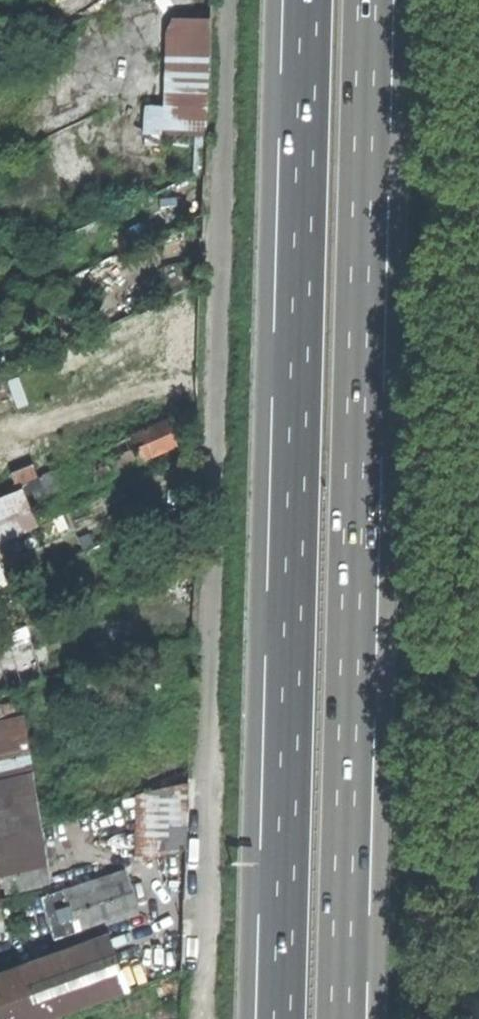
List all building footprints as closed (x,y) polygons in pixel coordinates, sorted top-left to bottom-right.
[(222,134),(222,18),(174,18),(174,104),(152,104),(152,134),(222,134)] [(119,359),(127,376),(145,366),(137,350),(119,359)] [(62,513),(53,497),(178,442),(172,430),(167,418),(58,466),(55,459),(48,461),(52,469),(39,474),(33,462),(10,472),(19,493),(0,500),(0,541),(62,513)] [(43,757),(37,716),(0,722),(0,763),(43,757)] [(47,879),(38,814),(32,768),(0,774),(0,859),(4,885),(47,879)] [(57,934),(138,908),(132,890),(125,868),(44,894),(57,934)] [(128,984),(107,931),(9,967),(0,918),(0,1018),(38,1018),(128,984)]
